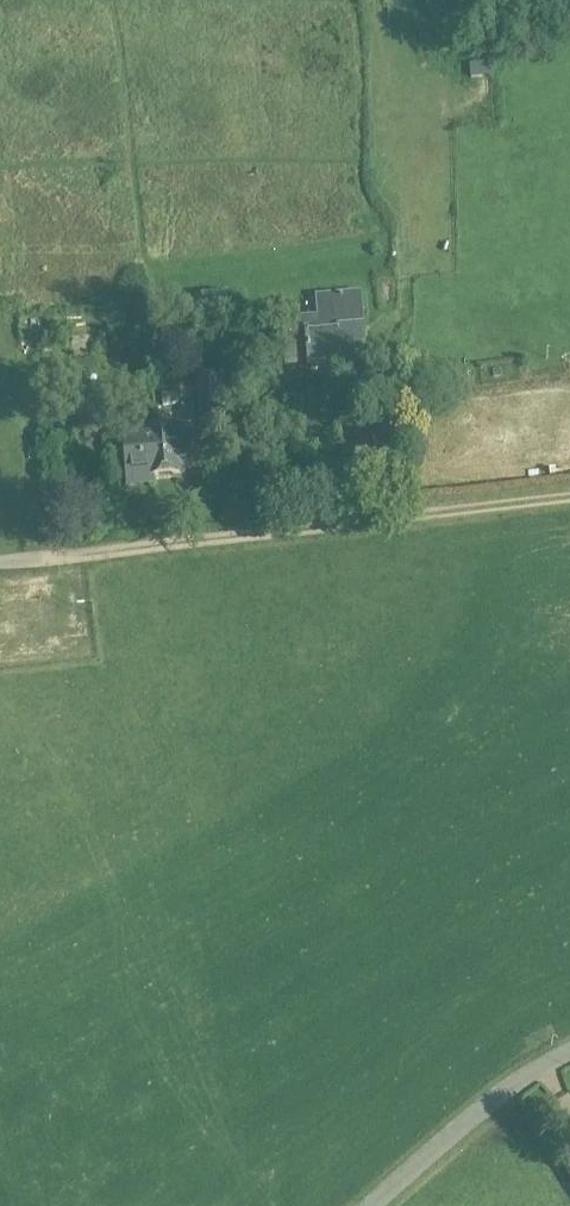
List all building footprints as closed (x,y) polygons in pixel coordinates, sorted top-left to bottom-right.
[(368,366),(365,327),(305,332),(308,371),(368,366)] [(222,375),(196,377),(199,414),(226,411),(222,375)] [(108,397),(81,399),(84,428),(110,426),(108,397)] [(206,459),(204,438),(181,440),(180,424),(121,431),(128,486),(155,483),(154,478),(177,475),(175,462),(206,459)] [(562,1165),(569,1179),(569,1160),(562,1165)]
